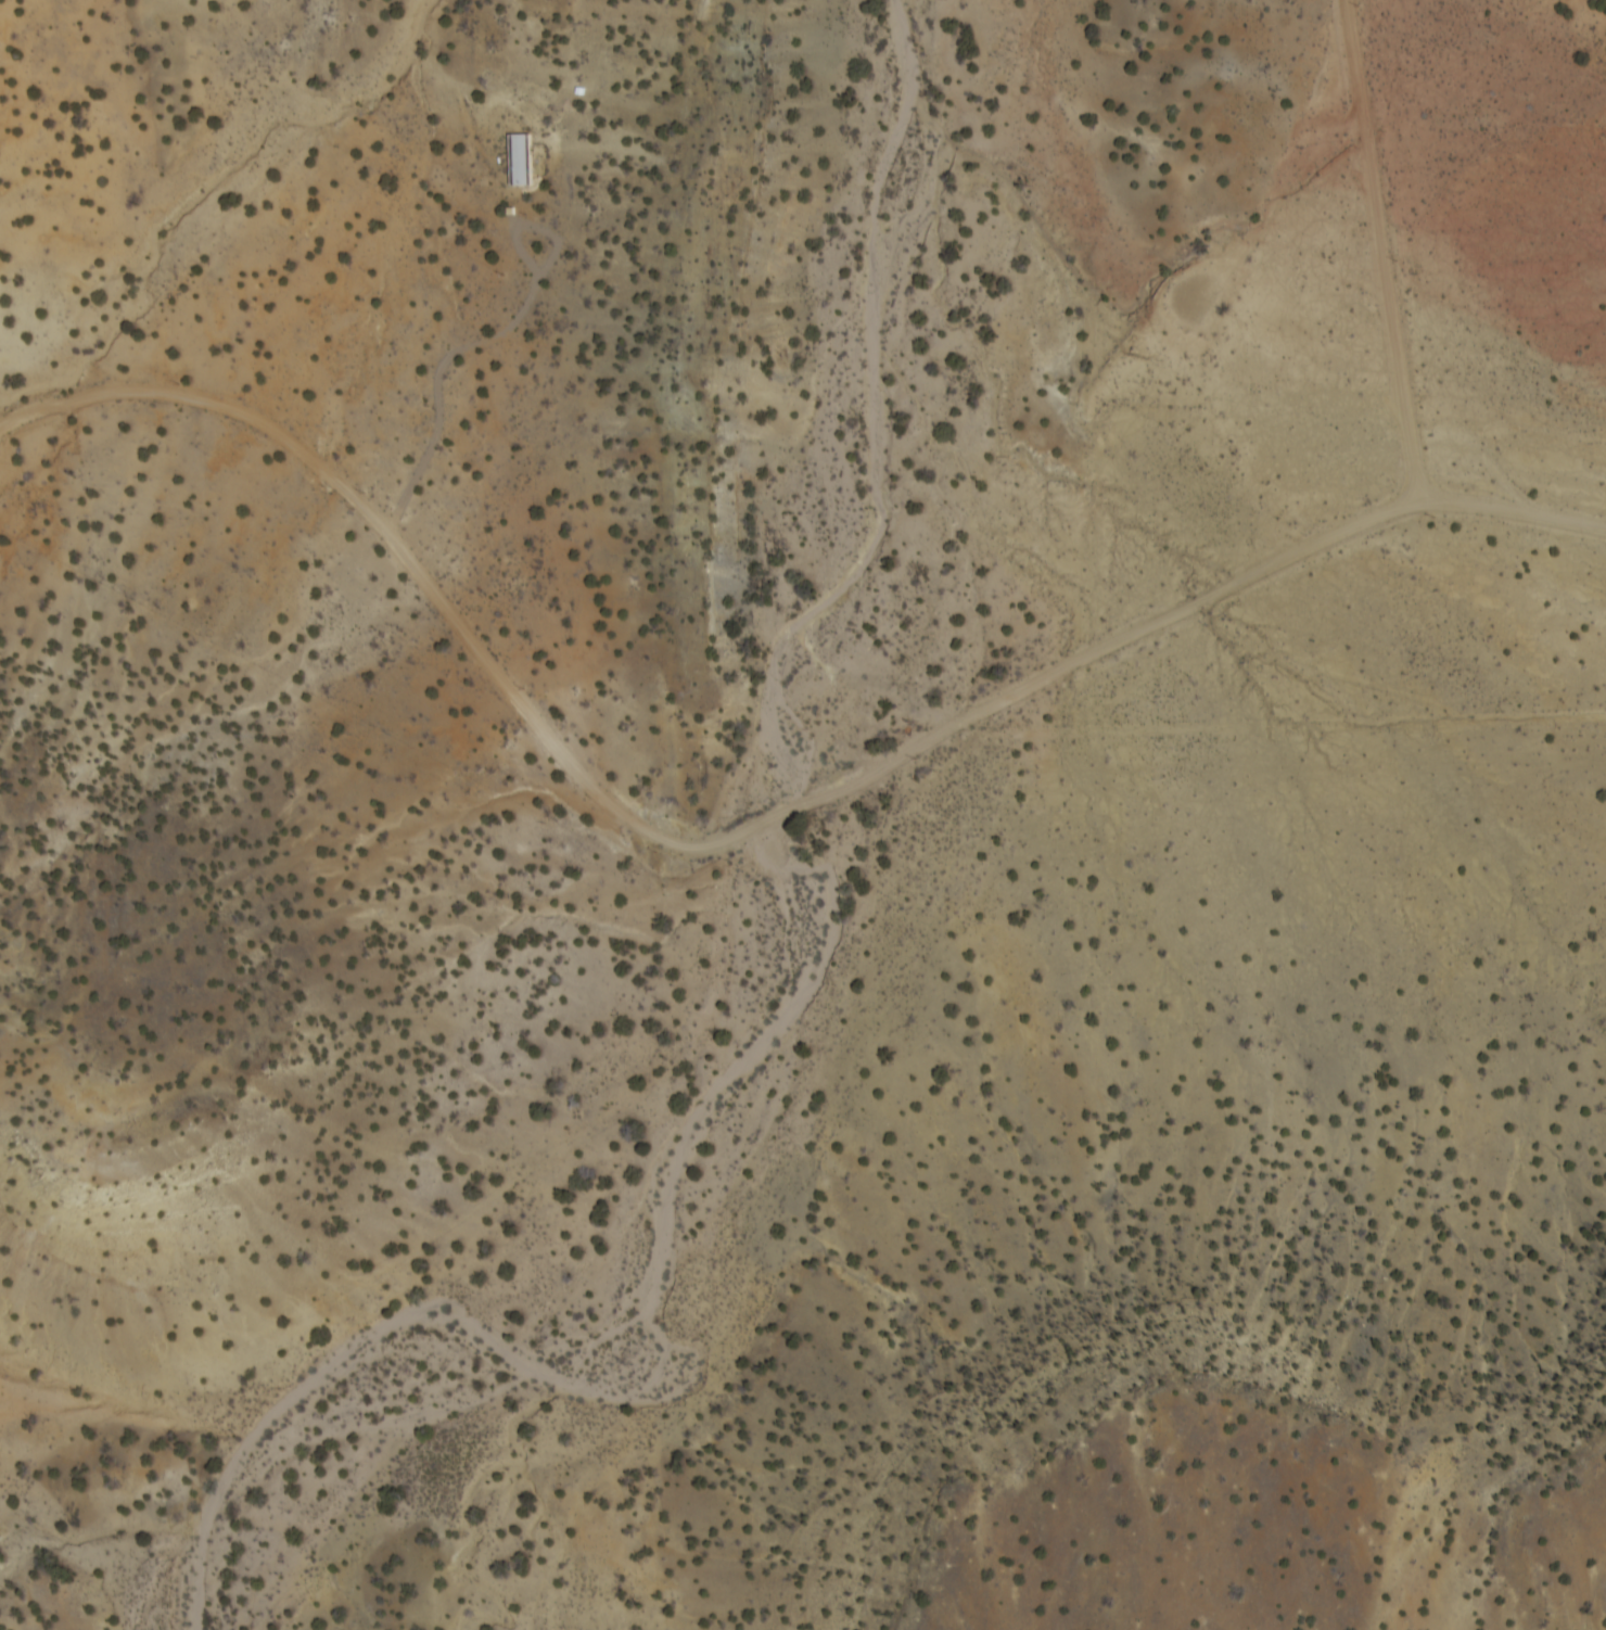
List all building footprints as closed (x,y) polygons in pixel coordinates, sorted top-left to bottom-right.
[(537,175),(518,175),(519,124),(537,124),(537,175)]
